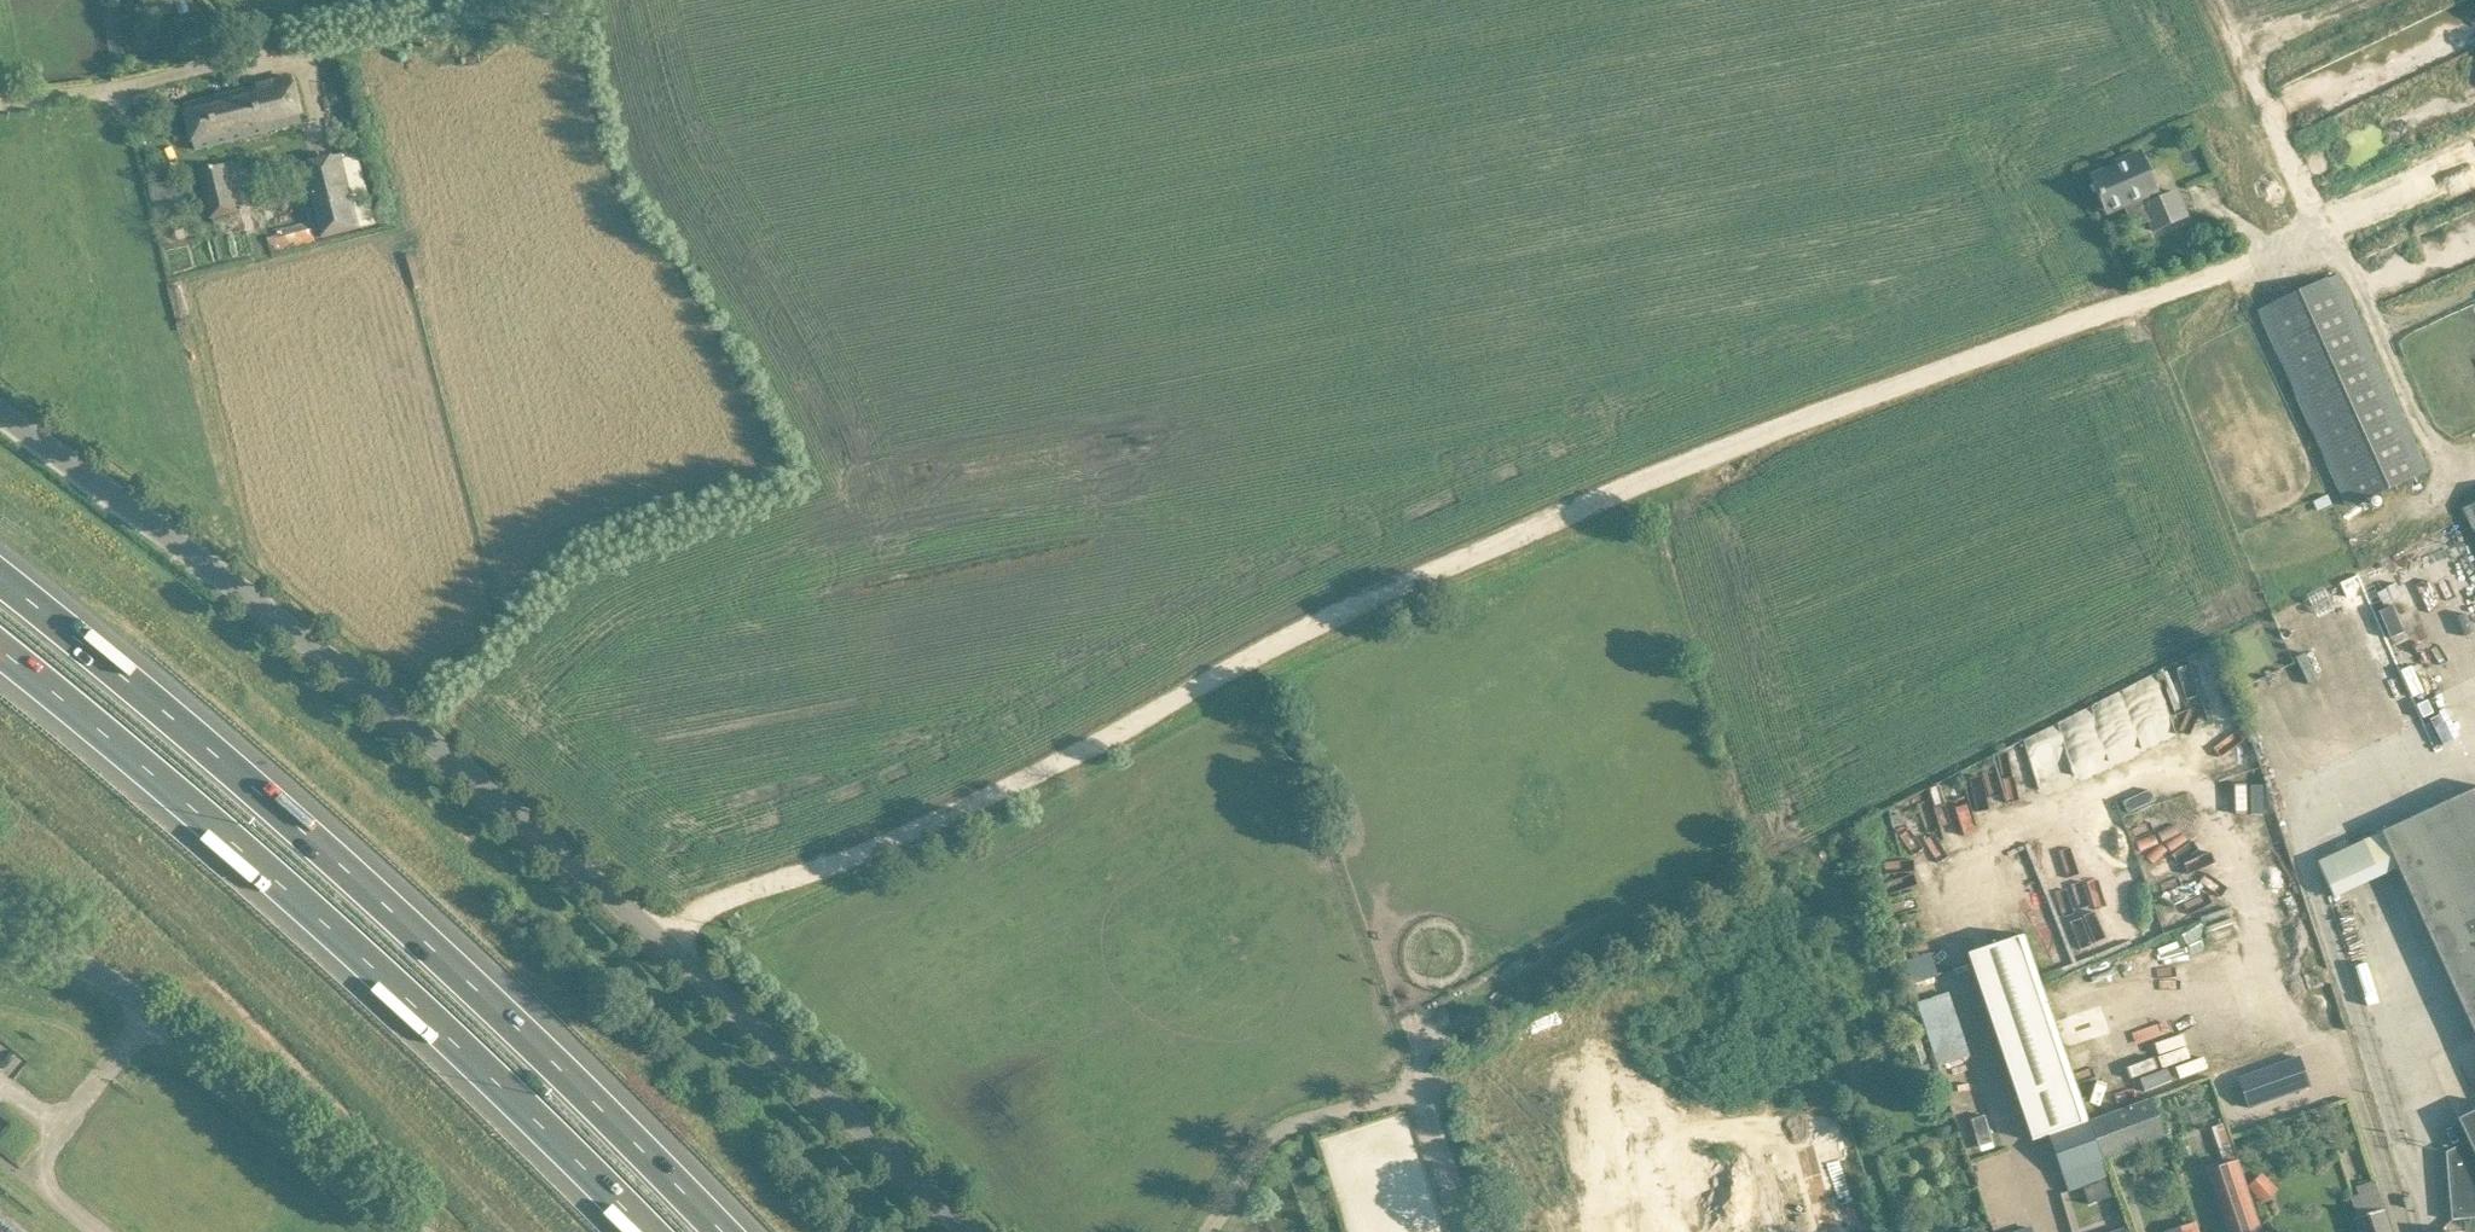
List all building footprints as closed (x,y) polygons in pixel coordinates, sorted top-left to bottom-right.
[(184,105),(195,150),(303,122),(291,77),(184,105)] [(2160,198),(2140,150),(2113,160),(2115,165),(2089,175),(2106,217),(2146,200),(2148,203),(2140,207),(2152,233),(2188,218),(2176,191),(2160,198)] [(304,164),(323,237),(360,228),(341,154),(304,164)] [(199,171),(210,217),(237,211),(225,164),(199,171)] [(149,184),(156,216),(179,210),(172,179),(149,184)] [(279,237),(269,239),(273,253),(315,242),(309,222),(277,230),(279,237)] [(2338,272),(2255,310),(2345,507),(2428,470),(2338,272)] [(2382,832),(2397,867),(2431,940),(2474,1035),(2474,789),(2419,815),(2382,832)] [(1900,814),(1891,816),(1894,827),(1903,824),(1900,814)] [(2376,837),(2320,857),(2334,895),(2391,875),(2379,843),(2378,844),(2376,837)] [(2017,936),(1968,953),(2032,1139),(2048,1134),(2049,1133),(2081,1122),(2017,936)] [(1950,990),(1913,1002),(1934,1067),(1971,1055),(1950,990)] [(1912,1062),(1895,1067),(1898,1081),(1928,1073),(1919,1038),(1906,1042),(1912,1062)] [(2298,1057),(2239,1078),(2249,1108),(2309,1087),(2298,1057)] [(2151,1098),(2089,1119),(2102,1158),(2164,1137),(2151,1098)] [(2458,1119),(2468,1141),(2446,1152),(2452,1220),(2474,1218),(2474,1111),(2458,1119)] [(1979,1147),(1997,1140),(1987,1113),(1968,1120),(1979,1147)] [(2322,1115),(2312,1118),(2316,1131),(2327,1128),(2322,1115)] [(2049,1133),(2048,1134),(2061,1172),(2102,1158),(2089,1119),(2081,1122),(2049,1133)] [(2102,1158),(2061,1172),(2068,1191),(2083,1186),(2089,1204),(2115,1195),(2102,1158)] [(2238,1159),(2206,1170),(2227,1231),(2263,1231),(2238,1159)] [(2358,1231),(2391,1231),(2383,1209),(2382,1210),(2372,1180),(2354,1186),(2357,1194),(2350,1196),(2357,1218),(2354,1219),(2358,1231)] [(0,1214),(0,1231),(22,1231),(0,1214)] [(2194,1222),(2164,1231),(2197,1231),(2194,1222)]
